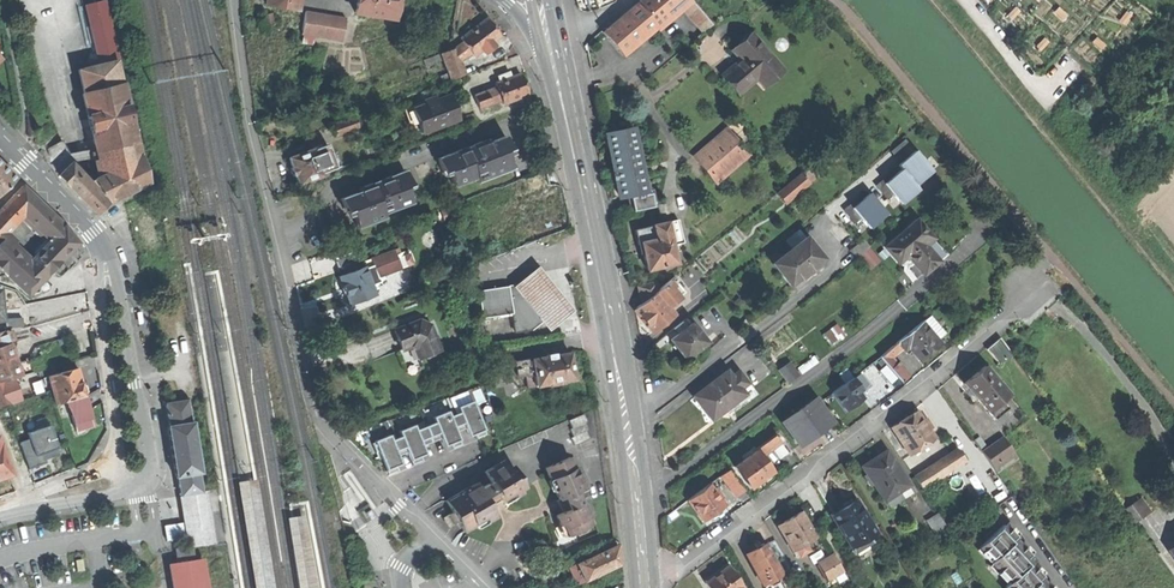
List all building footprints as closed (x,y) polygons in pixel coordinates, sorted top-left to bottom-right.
[(266,5),(297,10),(299,0),(267,0),(266,5)] [(355,14),(393,20),(397,0),(357,0),(355,14)] [(635,4),(655,27),(680,6),(688,0),(640,0),(635,4)] [(691,0),(688,0),(680,6),(702,32),(711,24),(691,0)] [(105,1),(86,6),(100,65),(117,61),(120,61),(105,1)] [(612,44),(621,55),(655,27),(635,4),(602,32),(612,44)] [(346,19),(305,12),(301,36),(342,43),(346,19)] [(471,53),(474,57),(482,51),(492,43),(499,37),(492,28),(486,19),(460,39),(463,43),(471,53)] [(728,85),(736,93),(757,75),(763,82),(780,67),(751,33),(733,48),(741,57),(721,75),(728,85)] [(460,61),(471,53),(463,43),(455,48),(460,61)] [(495,47),(492,43),(482,51),(485,55),(495,47)] [(465,75),(460,61),(455,48),(441,54),(443,60),(448,73),(451,80),(465,75)] [(425,66),(443,60),(441,54),(423,60),(425,66)] [(123,85),(117,61),(100,65),(79,71),(84,94),(83,94),(95,147),(96,150),(101,163),(105,175),(141,158),(125,84),(123,85)] [(784,71),(780,67),(763,82),(757,75),(736,93),(739,96),(756,81),(763,89),(784,71)] [(442,83),(451,80),(448,73),(440,76),(442,83)] [(501,101),(502,105),(528,96),(524,85),(520,74),(510,78),(500,82),(495,84),(496,88),(501,101)] [(479,108),(501,101),(496,88),(475,96),(479,108)] [(418,125),(421,134),(459,120),(452,103),(450,96),(436,101),(413,110),(418,125)] [(410,128),(418,125),(413,110),(436,101),(434,97),(403,109),(410,128)] [(331,127),(335,136),(358,127),(354,118),(331,127)] [(695,155),(717,181),(749,153),(739,141),(737,142),(726,130),(728,128),(727,127),(695,155)] [(606,135),(619,197),(626,196),(643,192),(643,191),(629,130),(606,135)] [(494,172),(510,166),(503,149),(509,146),(506,137),(482,146),(481,143),(473,146),(474,149),(467,152),(466,148),(447,155),(448,158),(438,161),(442,172),(448,170),(453,184),(475,176),(478,183),(496,176),(494,172)] [(893,151),(902,161),(907,157),(903,151),(911,144),(907,140),(893,151)] [(50,160),(59,176),(72,163),(73,162),(65,141),(48,149),(51,159),(50,160)] [(323,147),(314,150),(314,152),(320,149),(323,156),(317,159),(322,173),(336,168),(332,157),(327,146),(323,147)] [(96,163),(101,163),(96,150),(95,147),(86,149),(89,161),(91,160),(96,163)] [(903,167),(917,185),(935,169),(918,148),(907,157),(902,161),(899,163),(903,167)] [(320,149),(314,152),(317,159),(323,156),(320,149)] [(296,176),(299,185),(323,176),(322,173),(317,159),(314,152),(314,150),(289,159),(293,169),(291,169),(293,173),(294,177),(296,176)] [(336,155),(332,157),(336,168),(340,167),(336,155)] [(148,184),(141,158),(105,175),(100,177),(90,182),(109,203),(137,189),(148,184)] [(15,178),(0,163),(0,194),(15,178)] [(97,215),(109,203),(90,182),(72,163),(59,176),(78,195),(97,215)] [(96,163),(100,177),(105,175),(101,163),(96,163)] [(894,194),(902,204),(920,189),(917,185),(903,167),(895,174),(884,182),(894,194)] [(888,198),(894,194),(884,182),(895,174),(893,171),(877,185),(888,198)] [(778,194),(785,202),(808,183),(801,174),(778,194)] [(353,215),(356,225),(372,219),(372,221),(403,210),(402,205),(410,201),(405,187),(410,185),(406,175),(397,178),(396,175),(378,181),(380,185),(373,187),(371,184),(364,187),(365,190),(341,199),(345,209),(350,208),(353,215)] [(24,186),(9,202),(24,216),(50,241),(65,225),(46,207),(24,186)] [(652,189),(643,191),(643,192),(626,196),(628,207),(655,201),(652,189)] [(862,217),(871,228),(889,212),(871,191),(862,198),(853,206),(862,217)] [(845,208),(856,222),(862,217),(853,206),(862,198),(860,196),(845,208)] [(24,216),(9,202),(0,211),(0,235),(3,238),(24,216)] [(144,209),(147,226),(164,223),(161,206),(144,209)] [(916,219),(884,247),(898,262),(903,258),(908,258),(914,264),(923,274),(938,261),(938,260),(922,242),(929,235),(916,219)] [(678,220),(666,223),(673,255),(677,254),(675,246),(684,244),(678,220)] [(666,223),(634,230),(637,245),(641,244),(643,253),(647,271),(676,265),(673,255),(666,223)] [(79,244),(65,225),(50,241),(45,246),(42,244),(35,252),(37,254),(29,263),(45,279),(79,244)] [(785,240),(792,249),(805,238),(798,229),(785,240)] [(946,253),(929,235),(922,242),(938,260),(946,253)] [(45,279),(29,263),(3,238),(0,241),(0,269),(28,296),(45,279)] [(782,275),(789,285),(798,278),(800,279),(810,271),(809,269),(822,259),(805,238),(792,249),(773,264),(782,275)] [(848,250),(856,259),(869,247),(862,239),(848,250)] [(332,251),(339,268),(356,262),(349,245),(332,251)] [(372,259),(375,267),(397,259),(394,251),(372,259)] [(375,295),(365,267),(340,277),(345,290),(350,304),(375,295)] [(519,288),(542,319),(556,307),(561,304),(554,294),(538,274),(519,288)] [(673,278),(662,286),(667,292),(670,290),(677,284),(673,278)] [(638,286),(641,303),(654,293),(657,290),(655,282),(638,286)] [(685,293),(677,284),(670,290),(677,299),(685,293)] [(529,329),(540,320),(513,285),(477,290),(481,317),(508,314),(510,332),(529,329)] [(657,290),(654,293),(666,308),(677,299),(670,290),(667,292),(662,286),(657,290)] [(643,320),(653,332),(673,316),(666,308),(654,293),(641,303),(634,308),(643,320)] [(928,316),(921,322),(936,340),(944,334),(928,316)] [(6,319),(7,328),(24,327),(23,318),(6,319)] [(419,320),(394,329),(398,340),(402,350),(412,346),(415,347),(419,358),(439,350),(430,325),(419,320)] [(676,326),(681,332),(686,328),(682,322),(676,326)] [(913,352),(920,360),(929,352),(939,344),(936,340),(921,322),(898,342),(903,348),(904,350),(908,346),(913,352)] [(676,348),(684,358),(705,343),(691,324),(686,328),(681,332),(670,340),(676,348)] [(0,333),(0,382),(21,375),(13,352),(10,343),(16,341),(12,330),(6,332),(5,331),(0,333)] [(1000,339),(986,350),(998,364),(1012,353),(1000,339)] [(880,357),(891,369),(897,364),(892,357),(903,348),(898,342),(880,357)] [(909,355),(913,352),(908,346),(904,350),(909,355)] [(547,358),(515,363),(517,377),(525,375),(534,374),(536,388),(548,386),(548,387),(563,385),(562,383),(574,381),(572,367),(570,354),(554,356),(554,354),(546,355),(547,358)] [(889,381),(896,375),(891,369),(880,357),(873,362),(879,369),(889,381)] [(873,362),(867,368),(873,374),(879,369),(873,362)] [(896,375),(902,382),(908,376),(897,364),(891,369),(896,375)] [(780,372),(788,383),(797,377),(789,365),(780,372)] [(974,374),(964,383),(988,412),(1000,401),(1008,395),(984,366),(974,374)] [(78,369),(50,377),(53,390),(58,404),(67,402),(69,401),(85,397),(85,394),(86,394),(86,391),(85,387),(84,385),(82,385),(80,378),(78,369)] [(703,407),(711,419),(744,395),(737,385),(729,376),(726,371),(694,396),(703,407)] [(733,373),(729,376),(737,385),(743,380),(737,371),(734,374),(733,373)] [(527,389),(536,388),(534,374),(525,375),(527,389)] [(45,392),(53,390),(50,377),(40,380),(45,392)] [(833,392),(847,410),(855,404),(863,398),(859,392),(861,391),(852,378),(833,392)] [(12,404),(6,389),(11,387),(8,380),(0,383),(0,408),(12,404)] [(743,380),(737,385),(744,395),(751,390),(743,380)] [(94,425),(85,397),(69,401),(77,430),(94,425)] [(169,426),(191,422),(188,400),(165,403),(169,426)] [(814,400),(783,423),(798,442),(815,430),(817,433),(822,430),(831,423),(814,400)] [(471,401),(375,440),(386,468),(401,464),(399,454),(405,451),(409,459),(426,453),(423,445),(432,441),(439,438),(443,445),(457,440),(454,432),(463,428),(467,435),(482,429),(471,401)] [(1005,407),(1000,401),(988,412),(993,418),(1005,407)] [(68,408),(67,402),(58,404),(59,410),(68,408)] [(891,427),(909,454),(934,438),(928,429),(931,427),(925,418),(922,420),(916,411),(903,419),(891,427)] [(569,420),(573,428),(585,422),(587,421),(584,413),(569,420)] [(200,473),(191,422),(169,426),(177,476),(200,473)] [(193,422),(191,422),(200,473),(201,472),(193,422)] [(571,429),(574,437),(587,431),(589,431),(585,422),(573,428),(571,429)] [(30,466),(65,456),(57,425),(21,435),(30,466)] [(175,477),(177,476),(169,426),(167,426),(175,477)] [(800,446),(817,433),(815,430),(798,442),(800,446)] [(572,438),(575,446),(590,439),(587,431),(574,437),(572,438)] [(776,434),(766,442),(771,448),(777,456),(785,451),(786,450),(776,437),(777,436),(776,434)] [(974,440),(982,452),(986,448),(978,437),(974,440)] [(986,448),(982,452),(992,467),(1013,452),(1003,437),(986,448)] [(756,449),(757,451),(760,455),(771,448),(766,442),(756,449)] [(10,474),(0,445),(0,478),(10,474)] [(735,467),(750,487),(761,479),(772,471),(760,455),(757,451),(735,467)] [(874,459),(863,467),(885,501),(886,500),(898,492),(906,487),(909,485),(887,451),(874,459)] [(914,477),(922,489),(966,461),(960,452),(925,475),(923,471),(914,477)] [(1017,458),(1013,452),(992,467),(996,472),(1017,458)] [(587,528),(595,524),(586,502),(580,505),(575,492),(587,487),(578,466),(574,468),(569,456),(545,467),(559,498),(556,500),(557,501),(559,500),(562,506),(564,512),(556,515),(561,526),(563,525),(567,535),(565,536),(566,537),(580,531),(587,528)] [(459,520),(465,530),(495,513),(491,506),(492,506),(491,503),(500,498),(501,501),(502,500),(501,497),(512,492),(513,494),(524,487),(512,465),(507,468),(502,461),(483,471),(490,482),(480,488),(478,483),(447,500),(454,511),(459,520)] [(721,476),(735,496),(744,490),(729,469),(721,476)] [(203,492),(200,473),(177,476),(181,496),(203,492)] [(258,587),(272,587),(254,479),(240,481),(258,587)] [(688,499),(703,520),(714,513),(724,505),(720,500),(713,490),(709,484),(688,499)] [(910,493),(906,487),(898,492),(902,498),(910,493)] [(717,488),(713,490),(720,500),(723,497),(717,488)] [(209,491),(181,496),(188,548),(192,547),(217,543),(209,491)] [(902,498),(898,492),(886,500),(888,503),(891,501),(893,504),(902,498)] [(1140,498),(1135,502),(1144,516),(1150,512),(1140,498)] [(843,508),(832,514),(849,544),(862,536),(864,541),(868,538),(876,533),(856,500),(843,508)] [(1125,509),(1135,523),(1144,516),(1135,502),(1125,509)] [(366,512),(372,520),(376,517),(371,509),(366,512)] [(451,525),(459,520),(454,511),(446,516),(449,521),(451,525)] [(788,519),(777,525),(793,551),(796,549),(806,544),(816,538),(801,512),(788,519)] [(927,521),(936,534),(947,527),(938,514),(927,521)] [(1046,586),(1040,580),(1042,578),(1029,565),(1034,561),(1022,548),(1015,540),(1016,539),(1003,525),(980,547),(992,561),(990,563),(991,564),(991,563),(1010,583),(1006,587),(1007,587),(1048,587),(1046,586)] [(871,542),(868,538),(864,541),(862,536),(849,544),(854,552),(871,542)] [(810,551),(806,544),(796,549),(801,556),(810,551)] [(577,564),(585,580),(619,564),(618,554),(617,545),(577,564)] [(755,550),(746,555),(762,584),(764,583),(765,585),(771,586),(778,582),(780,577),(779,575),(781,574),(765,545),(755,550)] [(176,550),(178,564),(194,561),(192,547),(188,548),(176,550)] [(819,564),(828,580),(843,571),(834,555),(819,564)] [(73,561),(75,572),(84,571),(82,560),(73,561)] [(178,564),(175,564),(179,587),(202,587),(198,560),(194,561),(178,564)] [(577,584),(585,580),(577,564),(570,568),(577,584)] [(705,583),(708,587),(741,587),(743,587),(728,566),(716,575),(705,583)]
